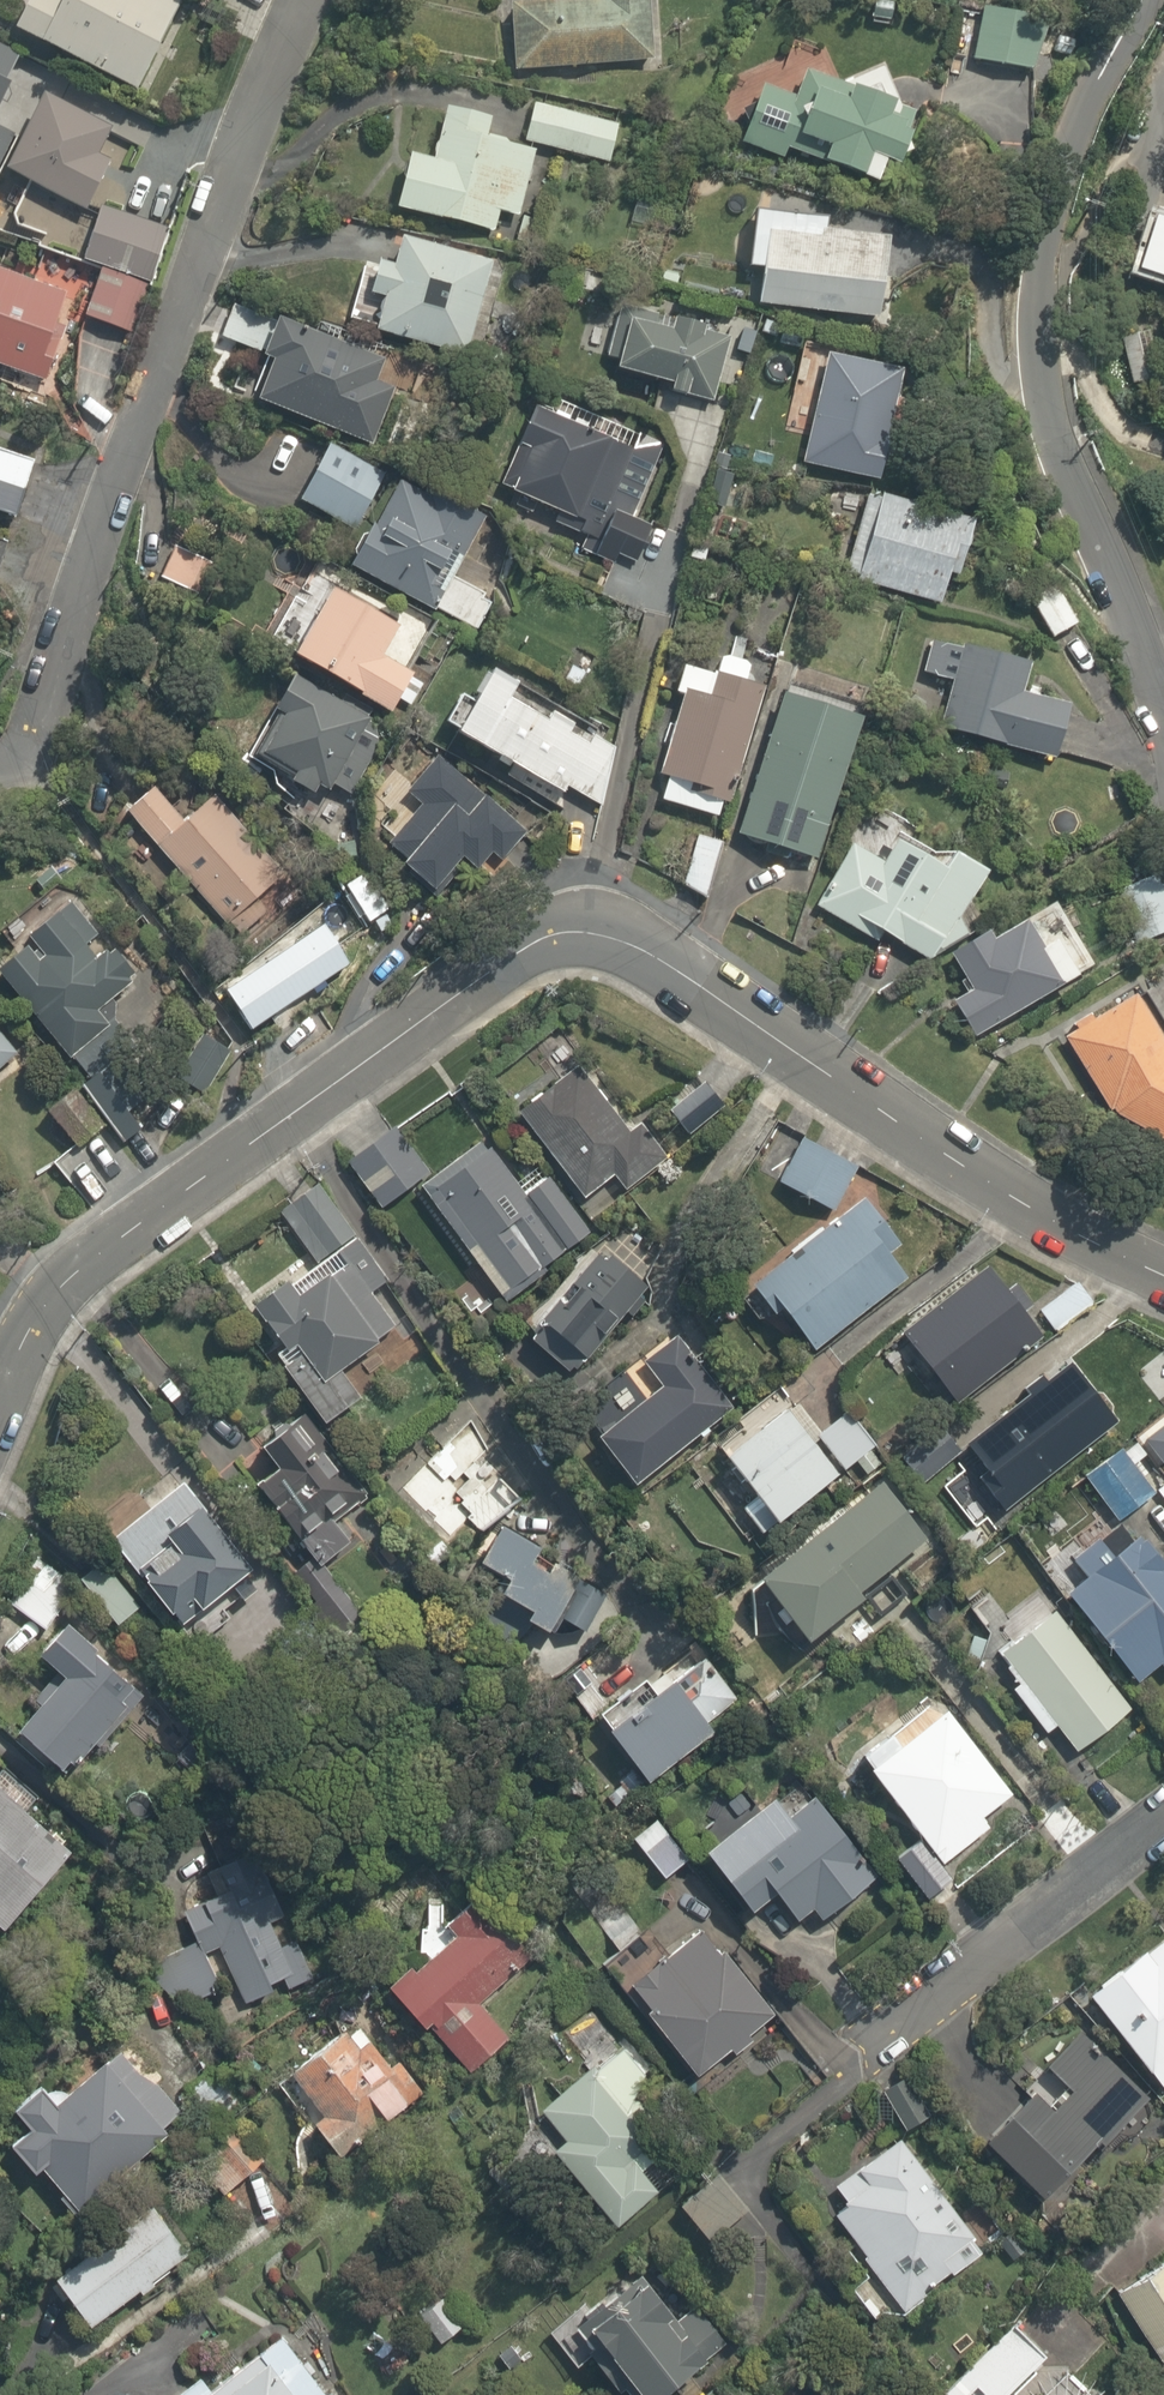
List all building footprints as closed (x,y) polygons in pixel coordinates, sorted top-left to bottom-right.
[(1,26),(128,89),(171,3),(165,0),(15,0),(1,26)] [(512,72),(647,59),(641,0),(493,0),(512,72)] [(1026,0),(976,0),(969,62),(1031,70),(1040,2),(1026,0)] [(0,53),(0,97),(10,82),(1,76),(11,60),(0,53)] [(795,98),(752,82),(739,143),(779,159),(783,148),(868,183),(875,161),(886,164),(895,135),(902,137),(910,111),(898,109),(886,63),(837,83),(805,71),(795,98)] [(78,209),(104,158),(91,151),(103,127),(30,90),(7,127),(0,122),(0,169),(78,209)] [(617,118),(525,95),(517,138),(607,160),(617,118)] [(483,115),(439,105),(427,157),(396,151),(383,222),(396,225),(399,211),(489,231),(493,213),(515,218),(531,145),(479,133),(483,115)] [(815,215),(741,209),(738,267),(749,268),(747,288),(753,288),(752,305),(874,317),(877,283),(873,283),(876,245),(886,245),(887,231),(864,229),(865,220),(826,217),(826,226),(814,226),(815,215)] [(1163,282),(1163,220),(1137,212),(1124,269),(1163,282)] [(388,235),(382,264),(365,260),(360,289),(377,293),(370,330),(432,346),(432,348),(463,355),(485,258),(388,235)] [(144,288),(93,268),(76,314),(127,334),(144,288)] [(47,333),(60,298),(0,275),(0,370),(29,380),(40,385),(58,337),(47,333)] [(214,338),(255,354),(243,394),(366,447),(390,388),(370,380),(378,361),(265,315),(228,301),(214,338)] [(665,333),(621,322),(609,368),(662,382),(660,389),(711,402),(731,321),(672,306),(665,333)] [(894,360),(815,347),(799,466),(871,478),(880,427),(887,428),(889,418),(906,421),(913,381),(891,377),(894,360)] [(667,446),(541,388),(532,406),(525,403),(507,442),(521,448),(501,492),(552,516),(549,522),(585,538),(583,543),(627,563),(645,523),(634,518),(667,446)] [(380,467),(318,439),(290,501),(352,529),(380,467)] [(0,451),(0,517),(10,521),(31,461),(0,451)] [(475,579),(470,588),(446,573),(481,515),(399,464),(339,559),(428,611),(433,604),(471,628),(488,600),(482,595),(487,587),(475,579)] [(870,496),(835,487),(826,514),(853,521),(850,531),(844,530),(832,575),(933,603),(942,573),(949,575),(964,519),(919,507),(925,486),(880,473),(876,491),(871,490),(870,496)] [(210,555),(161,539),(148,576),(197,593),(210,555)] [(1047,580),(1022,596),(1048,637),(1073,621),(1047,580)] [(421,682),(404,672),(420,644),(431,625),(403,609),(393,625),(317,581),(276,652),(381,712),(391,695),(408,704),(421,682)] [(1033,677),(1019,673),(1022,662),(955,643),(954,649),(926,643),(920,672),(946,683),(937,728),(1044,758),(1060,701),(1029,692),(1033,677)] [(706,671),(671,664),(664,694),(671,696),(652,776),(660,777),(654,803),(712,816),(716,800),(720,801),(725,779),(733,781),(756,682),(743,679),(747,661),(711,653),(706,671)] [(495,675),(473,663),(436,731),(502,766),(496,776),(553,809),(563,789),(596,809),(609,743),(599,737),(607,724),(502,664),(495,675)] [(380,728),(363,717),(366,711),(339,696),(334,703),(280,671),(262,703),(271,708),(245,751),(281,773),(278,778),(306,795),(311,786),(319,791),(323,784),(347,798),(373,754),(367,750),(380,728)] [(812,860),(855,708),(772,684),(730,833),(812,860)] [(523,835),(431,755),(402,790),(417,803),(391,833),(402,842),(387,860),(424,892),(454,857),(469,871),(484,854),(496,865),(523,835)] [(224,925),(240,909),(237,906),(264,880),(256,871),(268,859),(203,792),(176,818),(142,784),(113,811),(224,925)] [(881,830),(858,817),(811,904),(865,938),(872,928),(922,959),(930,946),(941,954),(963,990),(944,1002),(967,1038),(1087,962),(1046,898),(986,935),(973,924),(981,914),(969,905),(957,921),(949,915),(980,868),(948,848),(942,858),(932,859),(913,847),(916,842),(899,831),(902,826),(888,817),(881,830)] [(718,838),(688,831),(675,880),(701,900),(718,838)] [(1155,858),(1106,876),(1131,942),(1163,930),(1163,881),(1155,858)] [(130,968),(103,939),(99,934),(60,890),(17,931),(36,951),(25,961),(6,941),(0,947),(0,988),(65,1061),(115,1016),(110,1011),(134,989),(122,976),(130,968)] [(1056,1033),(1102,1107),(1163,1142),(1163,1055),(1123,989),(1089,1010),(1087,1006),(1066,1018),(1070,1024),(1056,1033)] [(11,1049),(0,1037),(0,1060),(11,1049)] [(98,1113),(117,1092),(82,1061),(34,1114),(76,1151),(104,1119),(98,1113)] [(634,1118),(619,1129),(570,1065),(508,1112),(575,1200),(607,1175),(620,1193),(650,1171),(665,1159),(634,1118)] [(717,1108),(696,1085),(666,1113),(686,1136),(717,1108)] [(424,1169),(393,1128),(339,1171),(370,1211),(424,1169)] [(851,1165),(791,1133),(765,1181),(826,1213),(851,1165)] [(515,1185),(479,1137),(411,1187),(490,1296),(540,1260),(542,1263),(557,1252),(555,1249),(585,1227),(540,1166),(515,1185)] [(309,1263),(246,1304),(257,1320),(254,1322),(272,1349),(264,1354),(317,1424),(350,1399),(336,1380),(341,1377),(336,1369),(392,1327),(367,1289),(381,1279),(354,1237),(348,1241),(312,1187),(275,1211),(309,1263)] [(739,1284),(746,1294),(736,1301),(750,1320),(760,1313),(762,1316),(768,1312),(788,1339),(793,1335),(804,1350),(902,1276),(882,1249),(893,1241),(858,1195),(739,1284)] [(589,1252),(526,1324),(575,1357),(634,1292),(589,1252)] [(1012,1279),(1002,1287),(982,1262),(891,1333),(948,1406),(1032,1341),(1035,1345),(1047,1336),(1031,1315),(1024,1320),(1017,1311),(1029,1302),(1012,1279)] [(1073,1278),(1033,1308),(1051,1332),(1091,1302),(1073,1278)] [(638,1393),(584,1434),(622,1484),(720,1410),(672,1334),(622,1372),(638,1393)] [(1091,1397),(1087,1400),(1059,1364),(953,1444),(982,1482),(973,1489),(991,1513),(1000,1506),(1106,1426),(1111,1422),(1091,1397)] [(743,1433),(712,1456),(763,1523),(851,1461),(861,1474),(874,1464),(864,1450),(866,1448),(839,1413),(818,1429),(787,1389),(738,1427),(743,1433)] [(404,1449),(391,1464),(399,1471),(383,1488),(513,1613),(510,1616),(530,1635),(557,1584),(498,1530),(489,1521),(508,1501),(489,1484),(484,1490),(478,1484),(483,1478),(470,1466),(492,1443),(454,1408),(411,1454),(404,1449)] [(270,1419),(247,1438),(264,1460),(236,1483),(300,1558),(282,1573),(331,1631),(351,1614),(312,1567),(350,1535),(337,1519),(359,1501),(320,1454),(328,1447),(303,1417),(270,1419)] [(943,1438),(910,1463),(922,1479),(955,1455),(943,1438)] [(1063,1507),(1075,1523),(1097,1505),(1111,1522),(1147,1494),(1111,1449),(1079,1474),(1089,1486),(1063,1507)] [(786,1642),(853,1596),(846,1586),(918,1536),(879,1479),(740,1574),(786,1642)] [(109,1631),(141,1603),(153,1617),(158,1613),(170,1627),(247,1561),(179,1481),(102,1544),(111,1556),(74,1588),(72,1590),(109,1631)] [(1154,1503),(1116,1528),(1124,1540),(1104,1554),(1095,1542),(1072,1558),(1084,1576),(1055,1596),(1126,1682),(1152,1665),(1162,1676),(1163,1674),(1163,1549),(1155,1533),(1163,1528),(1163,1521),(1154,1503)] [(38,1560),(4,1602),(37,1628),(70,1586),(62,1579),(38,1560)] [(602,1600),(575,1581),(550,1617),(577,1636),(602,1600)] [(986,1595),(964,1613),(980,1633),(1003,1614),(986,1595)] [(991,1653),(1002,1666),(1000,1668),(1011,1681),(1001,1689),(1039,1734),(1049,1726),(1070,1751),(1110,1717),(1102,1708),(1115,1697),(1042,1610),(991,1653)] [(0,1731),(0,1732),(44,1771),(59,1755),(66,1761),(114,1707),(106,1700),(122,1682),(61,1627),(36,1655),(54,1672),(0,1731)] [(697,1731),(656,1681),(593,1732),(634,1783),(697,1731)] [(853,1767),(924,1852),(903,1869),(926,1898),(947,1881),(934,1865),(982,1825),(976,1817),(1008,1790),(934,1700),(853,1767)] [(64,1850),(56,1842),(56,1841),(56,1839),(56,1838),(56,1836),(56,1835),(56,1833),(56,1832),(55,1830),(55,1829),(54,1827),(54,1826),(53,1825),(52,1824),(51,1822),(50,1821),(49,1820),(48,1819),(47,1818),(46,1817),(44,1817),(43,1816),(42,1816),(40,1815),(39,1815),(37,1814),(36,1814),(34,1814),(33,1814),(31,1814),(30,1814),(29,1814),(27,1815),(26,1815),(24,1816),(23,1816),(16,1810),(27,1798),(0,1775),(0,1914),(64,1850)] [(756,1795),(685,1851),(736,1916),(764,1894),(787,1922),(803,1909),(812,1922),(874,1873),(857,1851),(851,1856),(802,1794),(774,1816),(756,1795)] [(685,1854),(649,1814),(622,1839),(658,1879),(685,1854)] [(238,1855),(145,1889),(187,1997),(211,1988),(198,1955),(217,1948),(247,2028),(296,2010),(238,1855)] [(400,1973),(377,1995),(410,2035),(417,2028),(462,2074),(502,2035),(473,2005),(504,1975),(517,1962),(469,1913),(405,1977),(400,1973)] [(688,2081),(725,2049),(732,2057),(749,2043),(742,2035),(768,2013),(694,1926),(648,1965),(653,1970),(626,1994),(636,2005),(629,2011),(688,2081)] [(1151,1937),(1080,1995),(1163,2097),(1163,2096),(1163,1936),(1155,1943),(1151,1937)] [(973,2139),(1027,2200),(1089,2144),(1091,2146),(1140,2103),(1072,2027),(1035,2060),(1063,2093),(1040,2113),(1023,2094),(973,2139)] [(300,2127),(312,2142),(316,2139),(329,2156),(418,2086),(396,2058),(385,2067),(357,2031),(345,2041),(335,2029),(279,2072),(314,2116),(300,2127)] [(606,2227),(652,2186),(638,2171),(647,2163),(637,2151),(658,2132),(625,2096),(646,2078),(611,2038),(529,2112),(552,2137),(538,2150),(606,2227)] [(132,2154),(141,2163),(166,2138),(157,2130),(177,2110),(106,2048),(45,2107),(27,2088),(0,2113),(0,2114),(22,2135),(2,2156),(22,2177),(31,2168),(55,2192),(47,2200),(67,2220),(132,2154)] [(224,2115),(179,2158),(216,2197),(261,2154),(224,2115)] [(840,2203),(825,2215),(899,2314),(982,2251),(895,2136),(828,2187),(840,2203)] [(719,2178),(674,2209),(714,2267),(759,2236),(719,2178)] [(37,2280),(76,2326),(123,2286),(131,2295),(185,2250),(139,2194),(37,2280)] [(1111,2285),(1116,2296),(1162,2394),(1163,2394),(1163,2261),(1111,2285)] [(629,2283),(568,2326),(590,2358),(583,2364),(605,2394),(613,2389),(617,2394),(644,2394),(691,2362),(694,2365),(736,2335),(708,2296),(669,2324),(661,2313),(654,2318),(629,2283)] [(459,2326),(437,2294),(411,2312),(432,2344),(459,2326)] [(251,2346),(203,2386),(196,2378),(175,2394),(330,2394),(324,2388),(279,2333),(256,2351),(251,2346)] [(936,2394),(1090,2394),(1053,2358),(1039,2373),(1031,2364),(1006,2389),(974,2357),(936,2394)]
